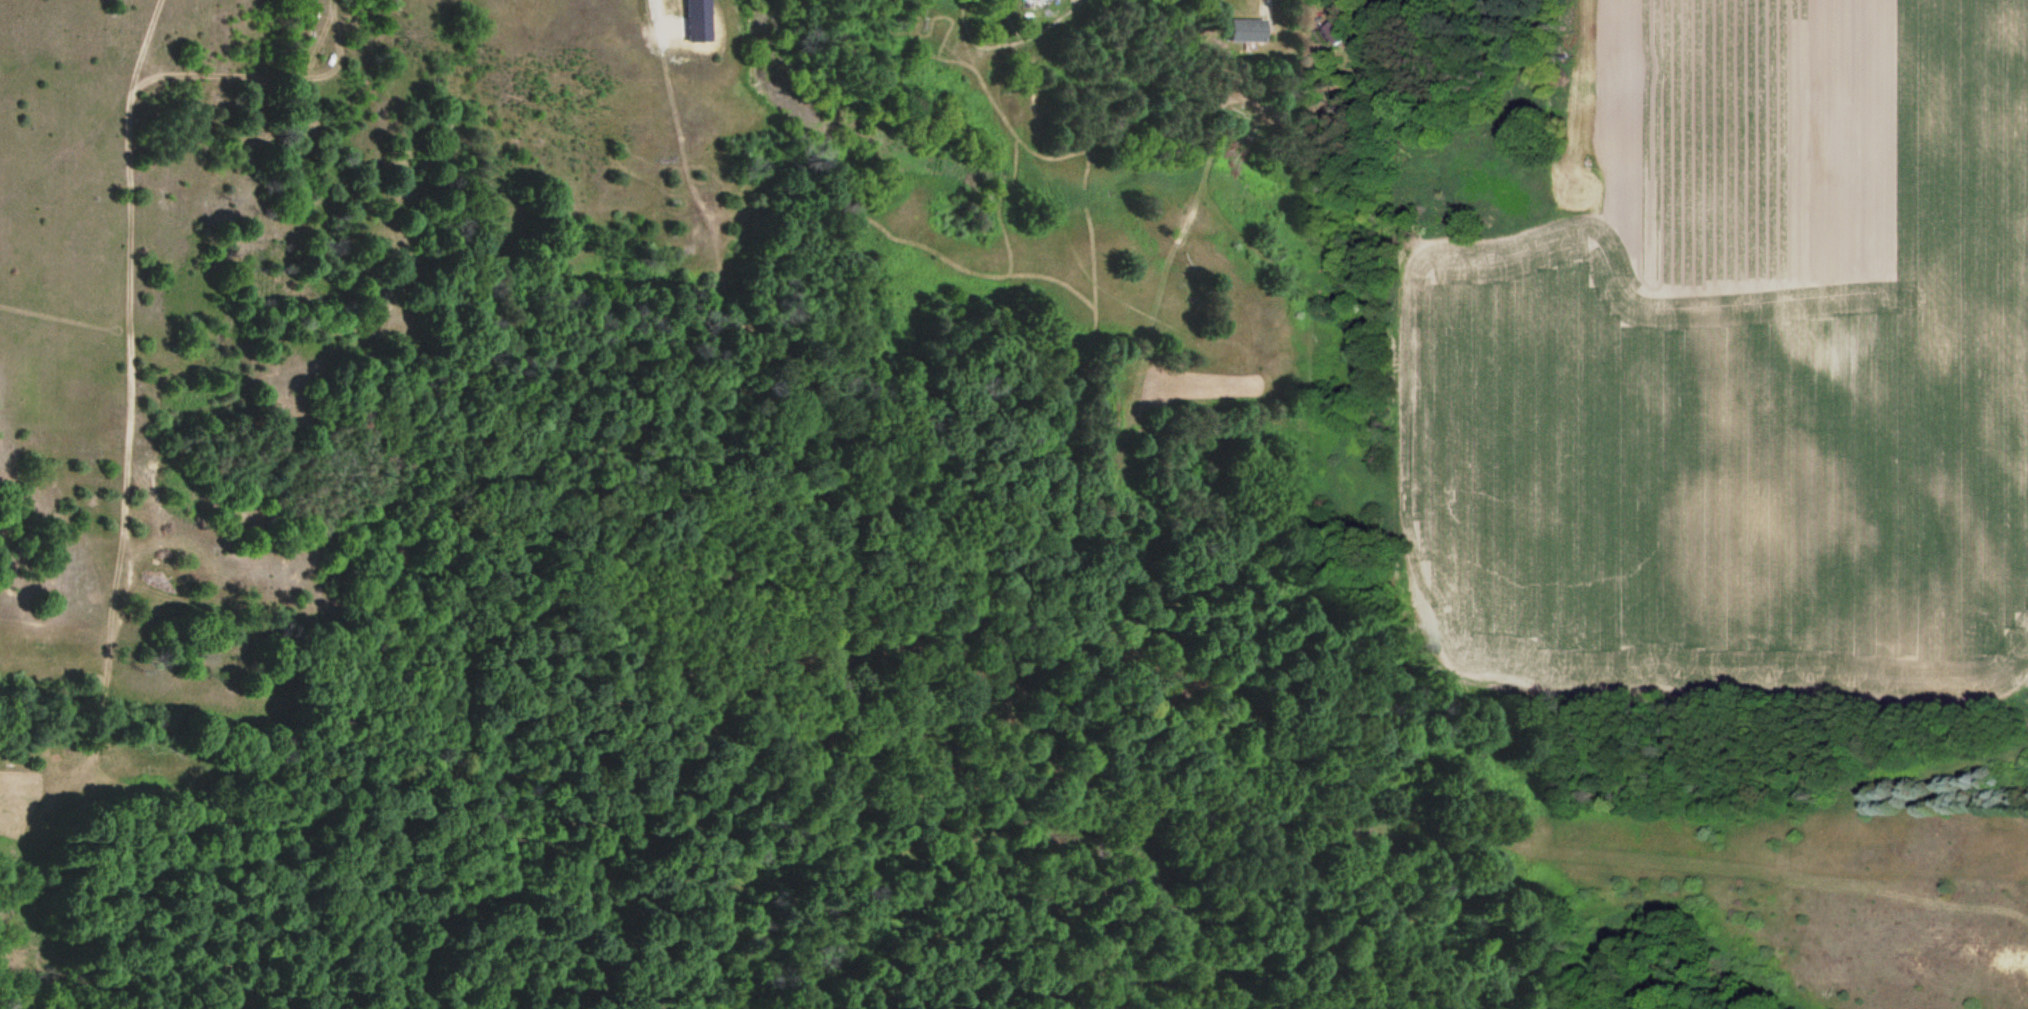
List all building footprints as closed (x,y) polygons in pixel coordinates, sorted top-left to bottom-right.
[(1348,36),(1340,19),(1317,30),(1325,47),(1348,36)] [(1224,20),(1224,44),(1264,44),(1264,20),(1224,20)]
